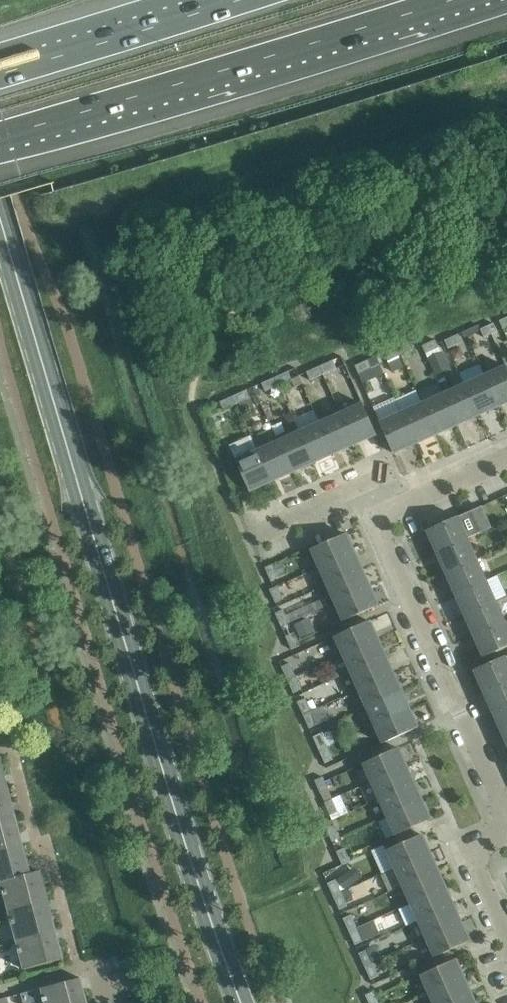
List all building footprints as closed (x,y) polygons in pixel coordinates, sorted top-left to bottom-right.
[(499,319),(503,328),(506,326),(506,316),(499,319)] [(493,322),(480,328),(484,337),(497,330),(493,322)] [(457,333),(444,339),(449,350),(462,344),(457,333)] [(434,339),(421,345),(425,353),(438,347),(434,339)] [(410,340),(396,346),(400,356),(415,350),(410,340)] [(388,362),(400,356),(396,346),(384,352),(388,362)] [(460,347),(451,351),(455,360),(464,356),(460,347)] [(368,359),(355,365),(359,375),(362,382),(371,379),(383,373),(375,356),(368,359)] [(401,358),(389,364),(393,372),(405,366),(401,358)] [(333,359),(319,365),(323,375),(337,369),(333,359)] [(479,364),(458,373),(463,384),(477,414),(498,405),(484,375),(479,364)] [(310,381),(323,375),(319,365),(306,371),(310,381)] [(484,375),(498,405),(506,401),(506,368),(506,365),(484,375)] [(288,371),(275,377),(279,387),(293,381),(288,371)] [(275,377),(261,383),(266,393),(279,387),(275,377)] [(463,384),(442,393),(456,424),(477,414),(463,384)] [(246,389),(233,395),(238,405),(251,399),(246,389)] [(435,433),(456,424),(442,393),(421,403),(435,433)] [(233,395),(220,401),(224,411),(238,405),(233,395)] [(394,398),(372,407),(390,447),(392,451),(392,452),(393,452),(414,442),(401,412),(395,399),(394,398)] [(362,403),(340,413),(354,443),(377,433),(376,431),(374,432),(362,403)] [(421,403),(401,412),(414,442),(435,433),(421,403)] [(354,443),(340,413),(319,422),(333,452),(354,443)] [(319,422),(299,431),(312,462),(333,452),(319,422)] [(312,462),(299,431),(278,441),(291,471),(312,462)] [(278,441),(257,450),(270,480),(291,471),(278,441)] [(270,480),(257,450),(235,460),(248,489),(248,490),(270,480)] [(429,528),(427,529),(428,529),(437,551),(467,538),(480,532),(470,511),(458,516),(429,529),(429,528)] [(310,549),(318,568),(354,552),(345,533),(344,533),(344,534),(310,549)] [(447,572),(476,559),(467,538),(437,551),(447,572)] [(318,568),(326,585),(361,569),(354,552),(318,568)] [(447,572),(456,593),(486,579),(476,559),(447,572)] [(264,567),(270,580),(278,577),(272,564),(264,567)] [(334,603),(369,587),(361,569),(326,585),(334,603)] [(465,613),(495,600),(486,579),(456,593),(465,613)] [(283,598),(278,586),(277,585),(273,587),(269,589),(275,602),(276,602),(283,598)] [(378,606),(369,587),(334,603),(342,621),(376,606),(377,607),(378,606)] [(465,613),(475,634),(504,621),(495,600),(465,613)] [(275,613),(281,626),(289,622),(283,609),(275,613)] [(334,636),(342,655),(377,639),(368,620),(367,620),(368,621),(334,636)] [(504,621),(475,634),(485,657),(486,656),(506,646),(506,627),(504,621)] [(299,645),(297,641),(293,632),(285,636),(291,649),(299,645)] [(350,672),(385,656),(377,639),(342,655),(350,672)] [(350,672),(358,690),(393,674),(385,656),(350,672)] [(485,690),(506,681),(506,661),(505,656),(476,668),(475,668),(485,690)] [(290,662),(281,666),(287,680),(296,676),(290,662)] [(366,707),(401,691),(393,674),(358,690),(366,707)] [(296,676),(287,680),(293,693),(301,689),(296,676)] [(494,711),(506,705),(506,681),(485,690),(494,711)] [(366,707),(374,725),(409,709),(401,691),(366,707)] [(305,697),(297,701),(303,715),(313,710),(317,708),(313,699),(309,701),(307,702),(305,697)] [(503,732),(506,730),(506,705),(494,711),(503,732)] [(313,710),(303,715),(309,728),(319,723),(329,719),(323,706),(317,708),(313,710)] [(417,728),(417,727),(409,709),(374,725),(382,743),(416,728),(416,729),(417,728)] [(321,732),(313,736),(319,750),(327,746),(322,734),(321,732)] [(327,746),(319,750),(324,763),(333,759),(327,746)] [(396,748),(362,764),(370,781),(405,765),(397,747),(396,747),(396,748)] [(378,799),(413,783),(405,765),(370,781),(378,799)] [(314,780),(320,793),(328,789),(322,776),(314,780)] [(386,817),(421,801),(413,783),(378,799),(386,817)] [(7,786),(0,788),(0,819),(15,815),(7,786)] [(330,815),(338,811),(332,798),(324,802),(330,815)] [(430,820),(421,801),(386,817),(394,835),(428,819),(429,821),(430,820)] [(23,844),(15,815),(0,819),(0,850),(23,844)] [(331,841),(332,841),(340,837),(334,824),(326,828),(331,841)] [(421,834),(385,850),(394,868),(429,852),(421,834)] [(30,873),(23,844),(0,850),(0,882),(1,882),(0,881),(30,873)] [(350,861),(348,856),(344,847),(336,851),(342,864),(350,861)] [(429,852),(394,868),(402,886),(437,870),(429,852)] [(1,882),(8,910),(48,900),(40,870),(30,873),(0,881),(1,882)] [(437,870),(402,886),(410,903),(445,887),(437,870)] [(333,895),(343,891),(337,878),(327,883),(333,895)] [(410,903),(418,921),(453,905),(445,887),(410,903)] [(333,895),(338,908),(349,903),(343,891),(333,895)] [(8,910),(16,939),(55,929),(48,900),(8,910)] [(418,921),(426,939),(461,923),(453,905),(418,921)] [(351,914),(343,918),(349,931),(357,927),(351,914)] [(357,927),(349,931),(355,944),(365,940),(379,934),(372,920),(370,921),(359,926),(357,927)] [(461,923),(426,939),(434,957),(468,941),(468,942),(469,942),(461,923)] [(55,929),(16,939),(24,969),(63,958),(55,929)] [(375,962),(369,948),(358,953),(365,966),(375,962)] [(420,975),(428,993),(463,977),(455,958),(453,959),(454,960),(420,975)] [(373,963),(365,966),(371,979),(379,976),(373,963)] [(45,1002),(87,1002),(81,977),(41,988),(45,1002)] [(428,993),(433,1002),(453,1002),(471,995),(463,977),(428,993)] [(369,1002),(379,1002),(373,991),(365,994),(369,1002)] [(471,995),(453,1002),(475,1002),(471,995)]
